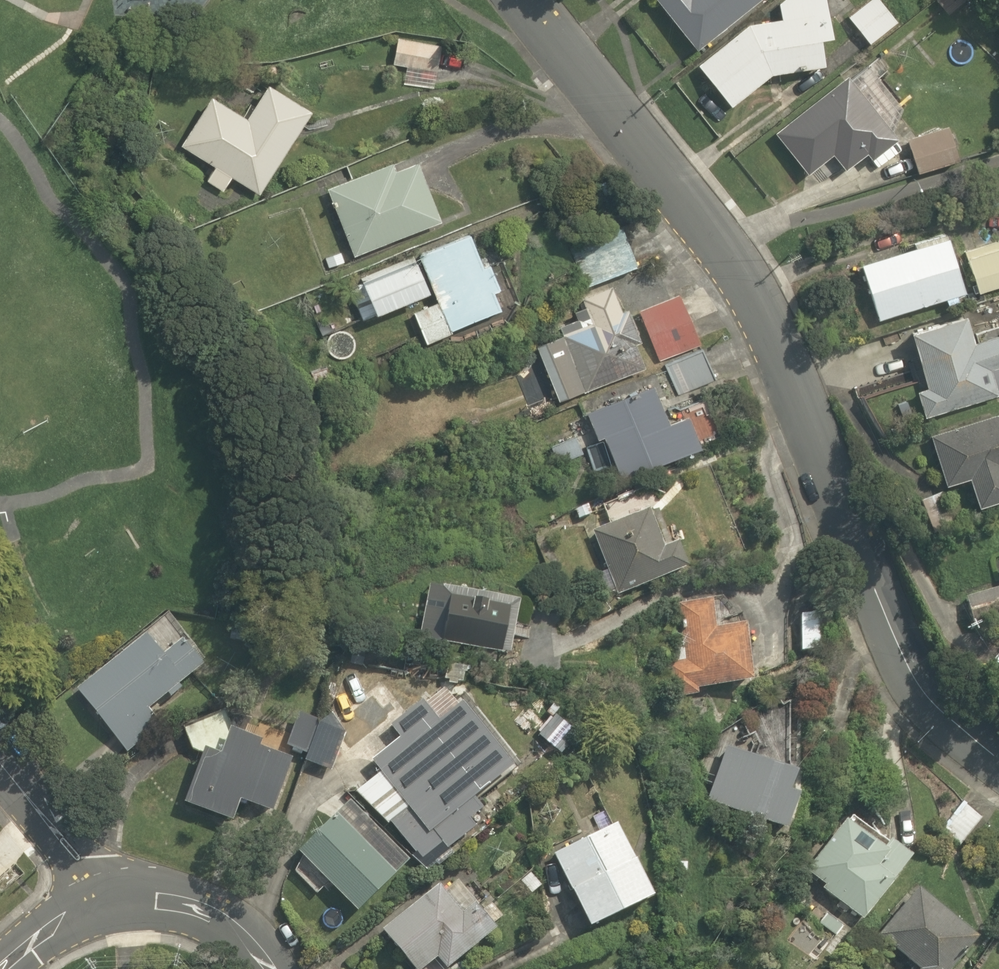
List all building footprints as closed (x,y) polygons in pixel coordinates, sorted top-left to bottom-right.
[(119,22),(205,11),(203,0),(116,0),(119,22)] [(694,45),(745,0),(654,0),(694,45)] [(827,0),(776,0),(778,14),(749,17),(694,60),(727,101),(768,69),(822,60),(820,34),(830,33),(827,0)] [(883,0),(864,0),(845,15),(868,44),(898,20),(883,0)] [(438,38),(396,35),(395,60),(400,61),(399,76),(435,79),(438,38)] [(893,133),(839,72),(774,130),(810,170),(833,149),(846,163),(863,148),(869,155),(893,133)] [(241,111),(208,92),(180,142),(219,163),(209,180),(227,190),(234,178),(256,190),(305,102),(260,77),(241,111)] [(941,117),(901,133),(916,170),(956,154),(941,117)] [(417,157),(325,195),(350,256),(442,218),(417,157)] [(573,247),(585,285),(610,277),(665,259),(653,222),(573,247)] [(945,228),(857,259),(877,315),(965,284),(945,228)] [(469,229),(359,272),(366,292),(350,298),(355,312),(427,284),(434,301),(412,310),(421,335),(497,305),(489,284),(500,279),(491,258),(482,262),(469,229)] [(964,247),(979,291),(998,284),(998,235),(964,247)] [(638,367),(610,277),(585,285),(573,289),(581,316),(535,330),(555,394),(638,367)] [(680,289),(637,305),(656,357),(700,340),(680,289)] [(904,326),(922,385),(915,387),(923,415),(998,392),(998,328),(965,338),(956,310),(904,326)] [(696,344),(662,359),(678,395),(712,380),(696,344)] [(665,414),(648,371),(574,400),(590,439),(602,434),(620,479),(718,440),(702,400),(665,414)] [(931,435),(947,480),(965,474),(974,502),(998,494),(998,411),(931,435)] [(682,562),(647,489),(605,509),(611,522),(591,532),(620,592),(682,562)] [(518,599),(427,584),(418,640),(509,655),(518,599)] [(707,597),(676,601),(682,645),(664,647),(672,700),(703,696),(701,685),(747,679),(739,619),(710,622),(707,597)] [(209,662),(165,611),(72,690),(126,754),(159,727),(139,703),(163,682),(172,693),(209,662)] [(824,612),(800,611),(799,649),(823,650),(824,612)] [(514,764),(457,693),(433,712),(416,690),(351,741),(375,771),(356,785),(414,859),(438,840),(445,849),(479,822),(475,818),(486,809),(475,795),(514,764)] [(296,711),(287,736),(228,715),(221,709),(179,727),(191,754),(179,800),(236,816),(242,795),(277,805),(291,753),(331,767),(345,728),(296,711)] [(807,776),(722,742),(702,791),(787,825),(807,776)] [(981,810),(959,797),(938,831),(959,844),(981,810)] [(315,892),(328,879),(357,908),(395,869),(333,807),(294,846),(306,857),(293,870),(315,892)] [(907,856),(845,811),(801,871),(864,916),(907,856)] [(648,893),(617,821),(552,849),(583,921),(648,893)] [(447,874),(384,929),(416,965),(411,968),(445,968),(440,964),(489,921),(447,874)] [(909,884),(876,936),(920,964),(917,968),(948,968),(956,957),(969,965),(988,935),(909,884)]
